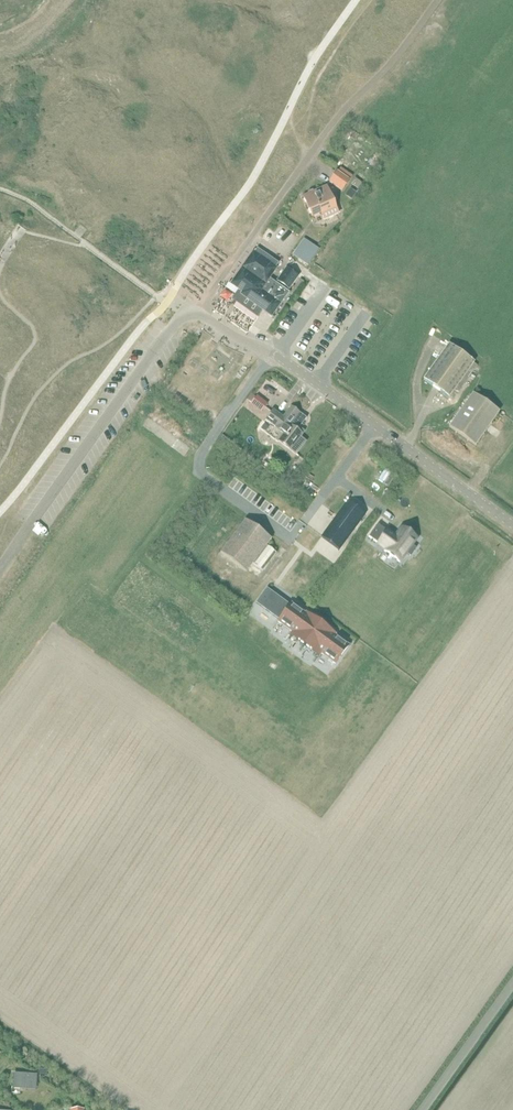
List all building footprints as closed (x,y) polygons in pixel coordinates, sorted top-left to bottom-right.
[(348,129),(345,134),(355,142),(359,136),(348,129)] [(336,173),(328,183),(342,192),(353,177),(341,168),(337,174),(336,173)] [(355,179),(351,184),(358,189),(362,184),(355,179)] [(327,186),(303,197),(312,218),(322,213),(325,220),(339,214),(334,202),(337,200),(335,194),(331,196),(327,186)] [(350,189),(345,196),(351,200),(356,193),(350,189)] [(319,251),(316,249),(309,244),(301,255),(311,262),(319,251)] [(229,282),(225,288),(235,295),(233,299),(237,302),(236,303),(235,304),(257,319),(262,311),(270,317),(287,294),(268,281),(280,264),(257,248),(232,284),(229,282)] [(287,270),(277,283),(287,290),(297,277),(287,270)] [(449,344),(423,380),(448,398),(474,362),(449,344)] [(261,413),(268,404),(257,396),(256,398),(251,394),(246,400),(251,404),(250,405),(261,413)] [(473,394),(449,428),(475,447),(500,412),(473,394)] [(274,412),(266,421),(284,434),(278,442),(290,451),(296,455),(305,442),(300,438),(304,432),(297,427),(304,418),(291,408),(283,418),(274,412)] [(348,503),(322,539),(340,552),(366,516),(348,503)] [(378,525),(369,538),(386,550),(385,552),(400,563),(407,554),(411,556),(417,549),(413,546),(417,539),(402,528),(395,537),(378,525)] [(213,576),(211,578),(226,589),(242,567),(227,556),(226,557),(227,558),(213,576)] [(255,578),(242,597),(256,607),(258,605),(268,591),(270,589),(256,578),(255,578)] [(268,591),(258,605),(281,622),(291,607),(268,591)] [(281,622),(279,624),(294,634),(307,616),(293,605),(291,607),(281,622)] [(294,634),(292,637),(306,647),(322,625),(308,614),(307,616),(294,634)] [(322,625),(306,647),(321,658),(323,655),(322,655),(336,636),(336,637),(337,636),(322,625)] [(336,636),(322,655),(323,655),(337,665),(350,647),(336,637),(336,636)] [(14,1075),(13,1090),(36,1091),(36,1076),(14,1075)]
